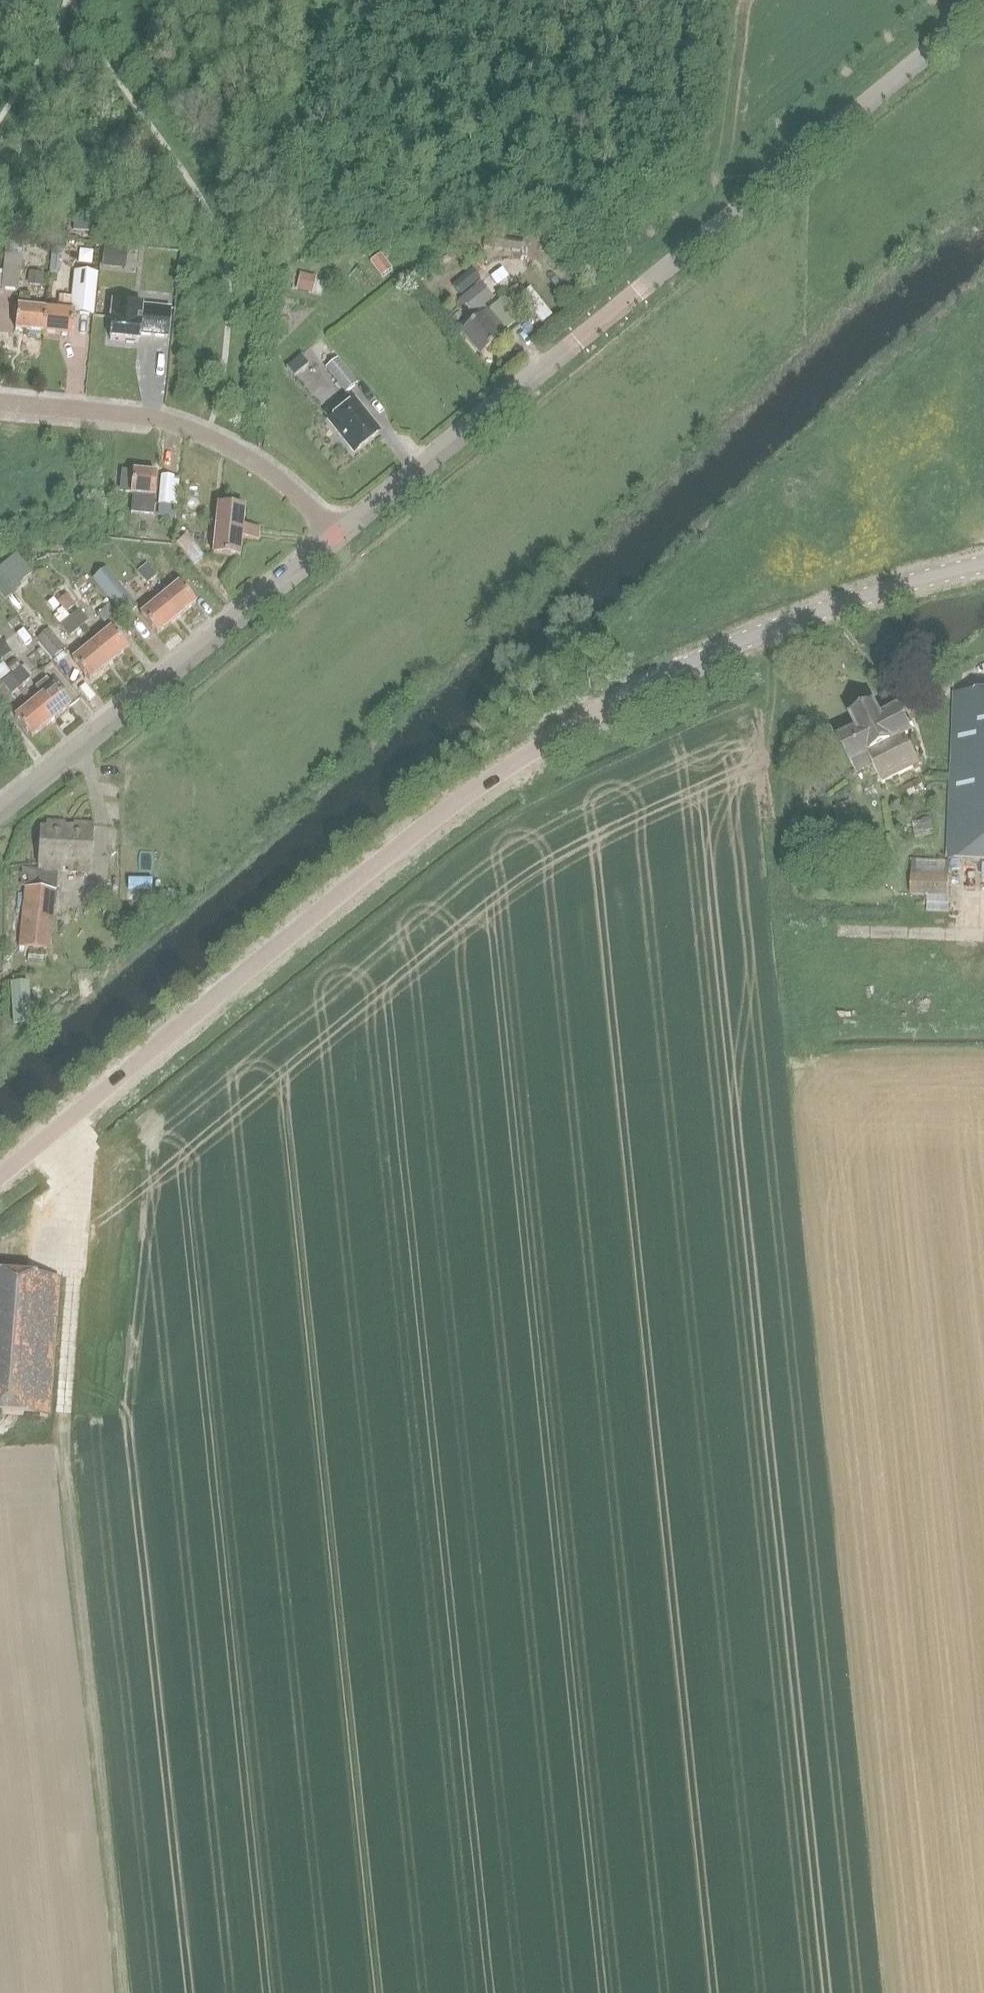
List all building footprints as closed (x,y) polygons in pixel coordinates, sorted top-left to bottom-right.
[(74,221),(73,232),(90,233),(91,222),(74,221)] [(495,248),(522,252),(523,242),(496,239),(495,248)] [(102,268),(125,270),(127,249),(104,247),(102,268)] [(381,254),(370,262),(381,277),(392,269),(381,254)] [(51,256),(49,272),(57,273),(59,257),(51,256)] [(3,275),(1,292),(18,294),(21,261),(5,259),(3,275)] [(472,269),(453,286),(461,296),(480,279),(472,269)] [(502,269),(491,277),(497,286),(509,277),(502,269)] [(71,303),(70,314),(72,314),(73,314),(73,315),(90,317),(93,317),(97,275),(95,274),(76,273),(74,273),(72,299),(71,303)] [(301,277),(297,294),(312,297),(316,280),(301,277)] [(474,318),(495,300),(482,284),(461,302),(474,318)] [(20,294),(19,308),(29,310),(31,296),(20,294)] [(58,301),(57,312),(70,314),(71,303),(58,301)] [(112,319),(109,340),(138,343),(139,335),(142,306),(139,302),(128,301),(124,304),(112,303),(110,319),(112,319)] [(142,306),(139,335),(167,338),(170,309),(142,306)] [(19,308),(16,331),(42,334),(44,311),(29,310),(19,308)] [(44,311),(42,334),(71,337),(73,315),(73,314),(72,314),(70,314),(57,312),(44,311)] [(460,334),(479,358),(501,340),(498,336),(504,331),(488,311),(460,334)] [(302,356),(287,368),(294,377),(309,365),(302,356)] [(344,395),(355,386),(335,360),(323,370),(344,395)] [(354,403),(329,423),(354,454),(379,434),(354,403)] [(151,516),(155,477),(135,475),(135,479),(124,478),(122,494),(133,495),(131,513),(151,516)] [(161,477),(159,505),(160,505),(177,507),(179,479),(161,477)] [(243,528),(245,509),(217,506),(212,557),(240,560),(242,541),(259,543),(260,530),(243,528)] [(180,541),(197,563),(207,555),(190,534),(180,541)] [(17,554),(0,568),(0,595),(4,601),(16,591),(14,588),(19,584),(32,573),(17,554)] [(138,575),(147,587),(158,578),(148,567),(138,575)] [(123,619),(137,608),(105,569),(91,580),(123,619)] [(159,601),(176,623),(195,608),(177,586),(159,601)] [(70,620),(80,612),(66,594),(56,601),(70,620)] [(158,638),(176,623),(159,601),(140,616),(158,638)] [(70,620),(80,631),(90,623),(81,611),(80,612),(70,620)] [(13,616),(6,623),(11,629),(18,622),(13,616)] [(70,639),(80,631),(70,620),(61,627),(70,639)] [(37,642),(53,661),(64,651),(49,633),(37,642)] [(93,648),(110,670),(129,655),(112,633),(93,648)] [(3,642),(0,645),(0,657),(3,661),(13,654),(3,642)] [(91,685),(110,670),(93,648),(74,663),(91,685)] [(40,651),(36,653),(41,659),(44,656),(40,651)] [(12,677),(22,688),(32,680),(23,669),(12,677)] [(12,696),(22,688),(12,677),(2,684),(12,696)] [(33,702),(50,724),(69,709),(52,687),(51,687),(45,680),(33,689),(39,697),(33,702)] [(955,693),(949,859),(983,861),(983,694),(955,693)] [(31,739),(50,724),(33,702),(14,717),(31,739)] [(916,775),(923,771),(905,737),(910,734),(900,713),(880,722),(875,711),(854,721),(860,732),(841,741),(852,764),(868,756),(882,785),(914,769),(916,775)] [(910,798),(924,791),(919,781),(905,788),(910,798)] [(930,819),(922,821),(924,833),(933,831),(930,819)] [(48,866),(48,871),(91,873),(94,825),(47,823),(47,829),(41,828),(38,865),(48,866)] [(949,915),(949,866),(949,860),(911,860),(911,896),(929,896),(929,915),(949,915)] [(50,952),(57,892),(25,889),(19,949),(50,952)] [(31,1024),(28,982),(11,984),(14,1025),(31,1024)] [(58,1277),(0,1272),(0,1413),(48,1416),(58,1277)]
